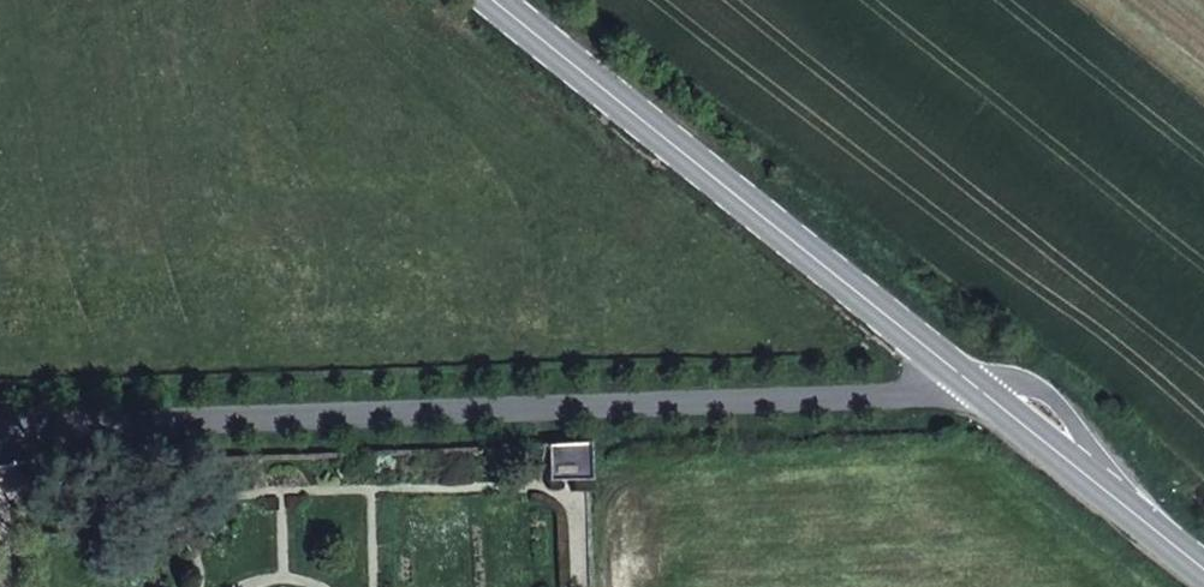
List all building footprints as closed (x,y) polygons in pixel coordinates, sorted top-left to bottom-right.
[(597,504),(597,452),(555,454),(557,504),(597,504)]
